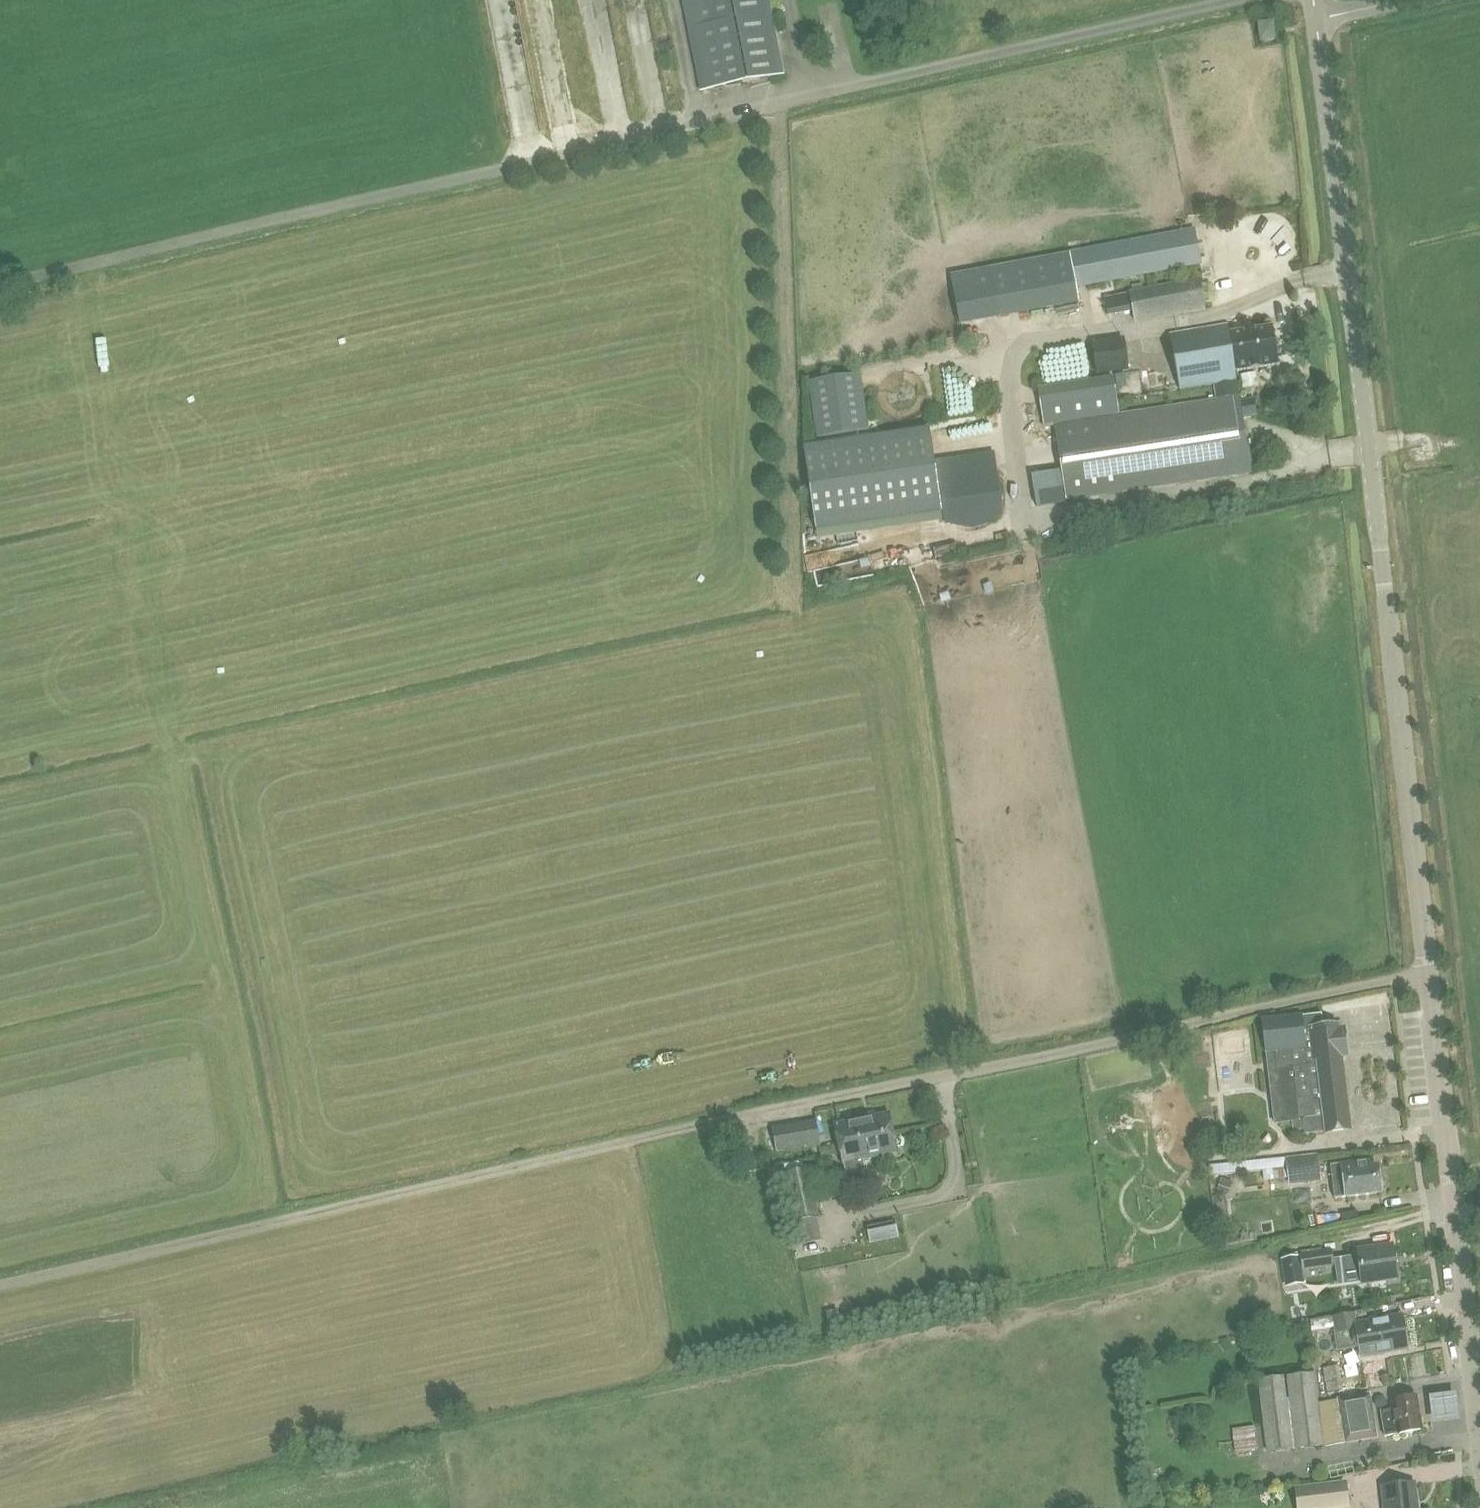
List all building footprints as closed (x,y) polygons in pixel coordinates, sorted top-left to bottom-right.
[(700,92),(784,74),(769,0),(682,0),(700,92)] [(1260,43),(1276,42),(1273,21),(1258,23),(1260,43)] [(1079,302),(1077,287),(1198,265),(1191,230),(991,268),(1000,316),(1079,302)] [(1204,305),(1200,283),(1200,282),(1200,281),(1199,278),(1131,292),(1128,293),(1131,304),(1131,305),(1135,321),(1205,309),(1204,306),(1204,305)] [(1230,333),(1231,333),(1229,325),(1169,334),(1181,390),(1216,384),(1232,381),(1234,377),(1236,375),(1236,371),(1230,333)] [(1271,327),(1231,333),(1230,333),(1236,371),(1277,365),(1271,327)] [(1129,370),(1124,337),(1092,341),(1096,374),(1129,370)] [(1048,368),(1046,379),(1065,382),(1067,371),(1048,368)] [(953,371),(937,372),(938,383),(954,381),(953,371)] [(1115,375),(1117,387),(1127,386),(1125,374),(1115,375)] [(1237,395),(1234,377),(1232,381),(1216,384),(1218,398),(1131,411),(1120,413),(1114,377),(1038,389),(1043,427),(1055,426),(1067,502),(1131,492),(1252,473),(1240,395),(1237,395)] [(945,523),(977,530),(1003,514),(995,452),(935,460),(945,523)] [(1034,478),(1039,507),(1065,503),(1060,474),(1034,478)] [(857,510),(798,521),(803,546),(862,535),(857,510)] [(1352,1130),(1344,1059),(1348,1059),(1344,1027),(1340,1028),(1340,1025),(1322,1027),(1321,1014),(1301,1017),(1301,1015),(1263,1020),(1267,1052),(1276,1123),(1293,1121),(1295,1135),(1325,1132),(1325,1133),(1352,1130)] [(1216,1085),(1221,1108),(1246,1103),(1233,1045),(1227,1046),(1225,1035),(1206,1039),(1210,1057),(1212,1057),(1218,1085),(1216,1085)] [(839,1144),(893,1132),(889,1113),(835,1125),(839,1144)] [(820,1145),(821,1145),(817,1120),(772,1126),(772,1129),(775,1152),(820,1145)] [(897,1152),(893,1132),(839,1144),(843,1164),(844,1163),(846,1175),(866,1171),(864,1159),(897,1152)] [(1288,1177),(1288,1178),(1320,1175),(1318,1154),(1314,1155),(1286,1158),(1287,1168),(1288,1177)] [(1330,1166),(1335,1199),(1346,1197),(1381,1193),(1377,1165),(1370,1166),(1369,1161),(1342,1164),(1330,1166)] [(796,1221),(801,1248),(818,1244),(813,1218),(819,1217),(808,1168),(785,1172),(796,1221)] [(1287,1168),(1269,1170),(1269,1178),(1288,1177),(1287,1168)] [(1221,1178),(1218,1188),(1230,1191),(1233,1182),(1221,1178)] [(895,1218),(885,1220),(889,1238),(898,1236),(895,1218)] [(1351,1275),(1361,1273),(1363,1283),(1396,1278),(1392,1246),(1358,1251),(1348,1252),(1351,1275)] [(1301,1254),(1303,1270),(1311,1269),(1334,1266),(1332,1249),(1308,1253),(1301,1254)] [(1300,1255),(1281,1259),(1286,1287),(1305,1283),(1300,1255)] [(1338,1351),(1361,1347),(1363,1355),(1407,1347),(1402,1318),(1358,1325),(1355,1312),(1332,1317),(1338,1351)] [(1377,1373),(1387,1373),(1387,1355),(1376,1355),(1377,1373)] [(1339,1365),(1324,1368),(1328,1392),(1343,1389),(1339,1365)] [(1345,1443),(1337,1399),(1330,1401),(1322,1402),(1319,1403),(1315,1373),(1286,1376),(1289,1399),(1287,1399),(1284,1376),(1258,1379),(1267,1453),(1293,1449),(1324,1446),(1345,1443)] [(1455,1388),(1425,1390),(1426,1417),(1456,1416),(1455,1388)] [(1337,1399),(1345,1443),(1345,1444),(1378,1438),(1370,1393),(1337,1399)] [(1417,1397),(1393,1401),(1394,1409),(1381,1411),(1385,1436),(1422,1429),(1417,1397)] [(1236,1448),(1258,1445),(1255,1425),(1233,1428),(1236,1448)] [(1351,1504),(1348,1479),(1296,1485),(1299,1507),(1317,1507),(1351,1504)] [(1382,1487),(1385,1507),(1418,1507),(1415,1483),(1382,1487)]
